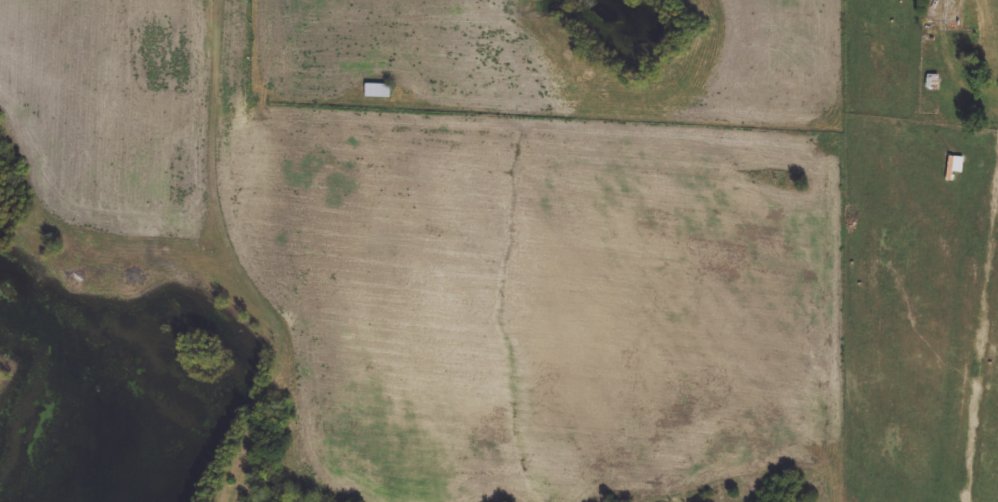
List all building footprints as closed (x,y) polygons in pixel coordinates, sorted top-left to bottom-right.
[(928,90),(928,76),(940,76),(940,90),(928,90)] [(366,99),(366,85),(391,85),(391,99),(366,99)]
